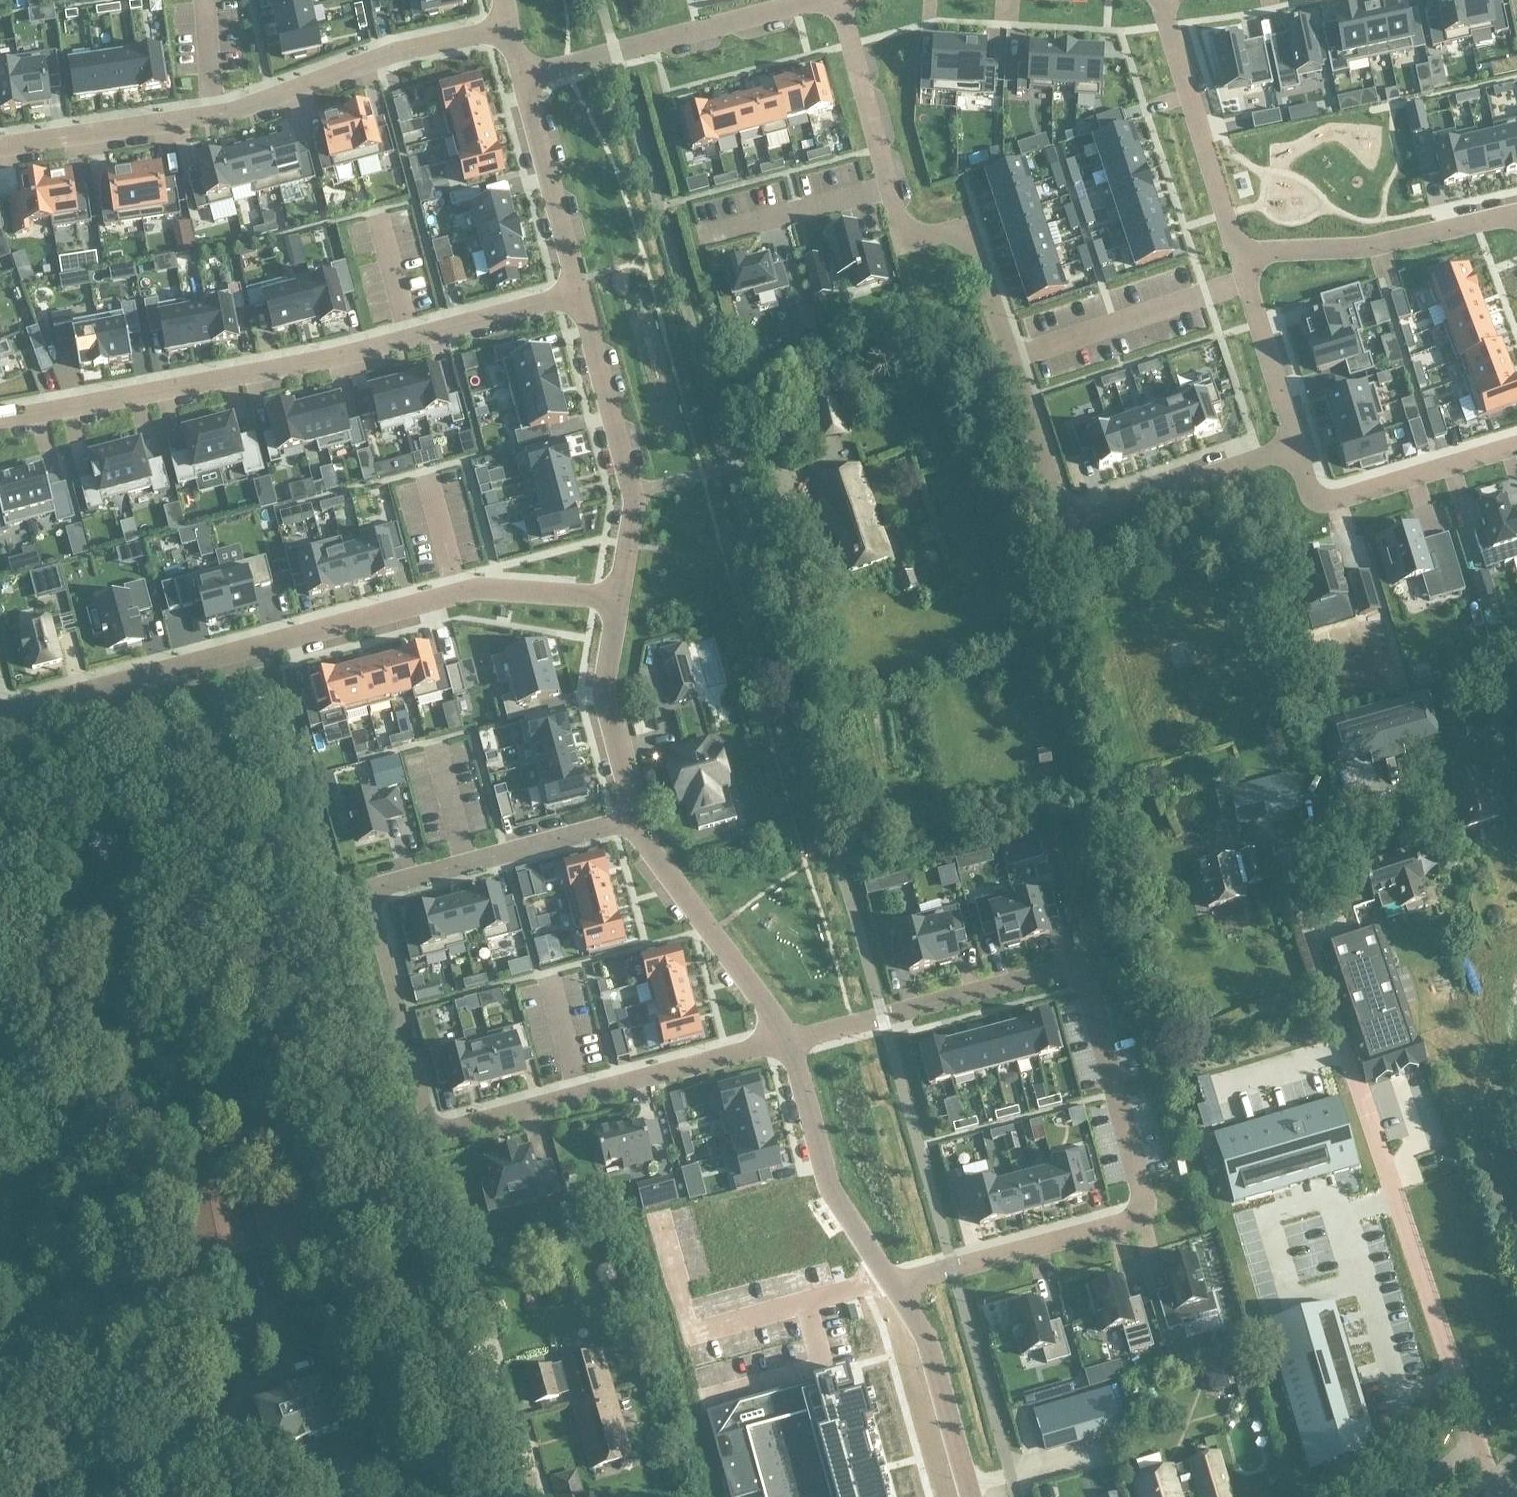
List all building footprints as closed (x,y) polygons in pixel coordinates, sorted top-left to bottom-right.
[(31,8),(40,7),(39,0),(30,0),(31,8)] [(309,0),(272,0),(275,14),(310,6),(309,0)] [(370,0),(373,12),(380,10),(378,0),(372,0),(370,0)] [(429,13),(430,16),(439,14),(438,11),(461,7),(459,0),(421,0),(424,15),(429,13)] [(1442,42),(1470,36),(1462,0),(1434,0),(1442,42)] [(1470,36),(1494,32),(1488,0),(1462,0),(1470,36)] [(1403,1),(1379,6),(1390,55),(1413,50),(1403,1)] [(129,3),(130,12),(142,10),(141,2),(129,3)] [(120,5),(108,7),(109,15),(121,13),(120,5)] [(354,6),(357,18),(364,16),(362,5),(354,6)] [(280,34),(278,34),(279,35),(315,27),(310,6),(275,14),(280,34)] [(1379,6),(1358,11),(1369,60),(1390,55),(1379,6)] [(109,15),(108,7),(96,8),(97,16),(109,15)] [(56,19),(54,8),(46,9),(48,20),(56,19)] [(77,11),(66,13),(67,20),(79,19),(77,11)] [(1336,23),(1322,27),(1332,76),(1349,72),(1348,65),(1369,60),(1358,11),(1335,16),(1336,23)] [(357,18),(359,30),(367,28),(364,16),(357,18)] [(1289,46),(1271,50),(1280,92),(1300,88),(1296,71),(1322,66),(1321,63),(1325,62),(1322,48),(1318,49),(1312,21),(1297,24),(1297,23),(1293,24),(1293,25),(1285,27),(1289,46)] [(295,58),(306,56),(305,54),(320,50),(315,27),(279,35),(284,58),(295,56),(295,58)] [(1224,40),(1214,42),(1224,87),(1249,82),(1251,89),(1273,84),(1265,46),(1245,50),(1242,36),(1228,39),(1228,38),(1224,38),(1224,40)] [(922,66),(920,92),(957,94),(960,42),(956,42),(956,40),(944,39),(944,41),(935,41),(934,66),(922,66)] [(960,42),(957,94),(994,96),(996,70),(984,69),(985,44),(976,43),(976,41),(964,40),(964,42),(960,42)] [(1018,67),(1017,93),(1029,93),(1029,89),(1054,90),(1054,85),(1053,85),(1055,48),(1031,46),(1030,67),(1018,67)] [(1055,48),(1053,85),(1054,85),(1075,86),(1076,86),(1078,49),(1055,48)] [(1075,86),(1074,96),(1099,98),(1102,50),(1078,49),(1076,86),(1075,86)] [(166,87),(161,50),(136,54),(142,91),(166,87)] [(18,58),(25,108),(31,107),(31,109),(44,108),(43,105),(50,104),(47,80),(60,78),(56,52),(18,58)] [(120,92),(141,89),(141,91),(142,91),(136,54),(115,57),(120,92)] [(115,57),(94,60),(99,96),(120,92),(115,57)] [(18,58),(0,60),(0,106),(1,111),(25,108),(18,58)] [(99,96),(94,60),(71,63),(76,99),(99,96)] [(834,103),(832,94),(829,95),(823,72),(799,79),(808,115),(833,109),(831,104),(834,103)] [(1444,75),(1431,78),(1433,88),(1446,85),(1444,75)] [(451,112),(484,103),(478,79),(455,85),(454,82),(446,85),(446,87),(437,90),(443,115),(451,113),(451,112)] [(786,121),(808,115),(799,79),(775,85),(776,90),(777,90),(785,121),(786,121)] [(1419,83),(1422,94),(1434,92),(1431,80),(1419,83)] [(1398,98),(1396,89),(1385,91),(1387,101),(1398,98)] [(754,96),(762,129),(761,129),(764,139),(789,132),(786,121),(785,121),(777,90),(776,90),(754,96)] [(1478,92),(1467,94),(1469,102),(1480,100),(1478,92)] [(1467,94),(1455,97),(1457,105),(1469,102),(1467,94)] [(1341,112),(1360,109),(1357,95),(1338,99),(1341,112)] [(739,135),(761,129),(762,129),(754,96),(730,102),(739,135)] [(393,102),(396,114),(399,126),(407,124),(413,122),(406,99),(393,102)] [(730,102),(707,108),(716,141),(717,141),(739,135),(730,102)] [(451,112),(451,113),(457,134),(457,135),(490,126),(484,103),(451,112)] [(1421,104),(1407,107),(1413,133),(1426,130),(1421,104)] [(358,163),(394,153),(387,129),(376,132),(369,108),(345,114),(358,163)] [(692,151),(718,144),(717,141),(716,141),(707,108),(683,115),(689,137),(686,138),(688,147),(691,146),(692,151)] [(1290,122),(1300,119),(1297,108),(1288,110),(1290,122)] [(1121,110),(1096,118),(1100,131),(1125,123),(1121,110)] [(1279,111),(1251,117),(1254,130),(1282,124),(1279,111)] [(345,114),(340,116),(339,113),(327,116),(328,119),(321,121),(327,144),(316,147),(322,172),(358,163),(345,114)] [(1493,126),(1494,131),(1495,131),(1504,172),(1506,171),(1507,173),(1516,171),(1516,121),(1494,126),(1493,126)] [(399,126),(402,137),(410,135),(407,124),(399,126)] [(457,135),(457,134),(452,135),(459,161),(460,160),(460,159),(496,150),(490,126),(457,135)] [(1094,142),(1101,162),(1138,150),(1131,130),(1094,142)] [(1456,134),(1455,135),(1458,144),(1459,144),(1467,180),(1486,176),(1476,135),(1477,135),(1476,130),(1475,130),(1456,134)] [(1076,131),(1065,134),(1067,142),(1079,138),(1076,131)] [(1477,135),(1476,135),(1486,176),(1504,172),(1495,131),(1494,131),(1477,135)] [(280,189),(315,179),(309,154),(297,158),(292,137),(268,143),(280,189)] [(1022,156),(1031,153),(1027,141),(1018,144),(1022,156)] [(254,186),(253,186),(255,195),(280,189),(268,143),(244,149),(254,186)] [(1458,144),(1436,149),(1444,186),(1467,180),(1459,144),(1458,144)] [(1002,161),(998,148),(989,151),(993,163),(1002,161)] [(244,149),(221,155),(231,192),(232,191),(253,186),(254,186),(244,149)] [(832,157),(830,149),(818,152),(820,160),(832,157)] [(460,159),(460,160),(466,183),(503,174),(496,150),(460,159)] [(1145,171),(1138,150),(1101,162),(1108,183),(1145,171)] [(808,163),(820,160),(818,152),(806,156),(808,163)] [(197,210),(234,201),(232,191),(231,192),(221,155),(197,162),(202,183),(191,186),(197,210)] [(412,172),(420,170),(416,158),(409,161),(412,172)] [(1066,161),(1070,173),(1077,170),(1074,159),(1066,161)] [(785,169),(783,162),(771,165),(773,173),(785,169)] [(1062,175),(1058,164),(1050,166),(1054,178),(1062,175)] [(762,176),(773,173),(771,165),(760,168),(762,176)] [(987,177),(993,198),(1030,186),(1023,165),(987,177)] [(177,190),(163,192),(159,168),(153,169),(152,166),(140,168),(140,170),(135,171),(142,221),(180,215),(177,190)] [(110,175),(114,199),(100,201),(104,227),(142,221),(135,171),(129,172),(129,170),(117,171),(117,174),(110,175)] [(423,182),(420,170),(412,172),(415,184),(423,182)] [(1081,182),(1077,170),(1070,173),(1073,184),(1081,182)] [(1108,183),(1115,204),(1152,192),(1145,171),(1108,183)] [(53,228),(92,222),(88,197),(74,199),(71,175),(64,176),(63,173),(51,175),(52,178),(46,178),(52,219),(51,219),(53,228)] [(727,185),(739,182),(737,174),(725,177),(727,185)] [(1062,175),(1054,178),(1058,189),(1066,187),(1062,175)] [(713,180),(715,188),(727,185),(725,177),(713,180)] [(12,209),(15,234),(29,232),(28,222),(51,219),(52,219),(46,178),(21,182),(25,206),(12,209)] [(692,181),(687,182),(686,182),(690,195),(695,193),(692,181)] [(993,198),(1000,219),(1037,207),(1030,186),(993,198)] [(477,189),(450,196),(453,207),(480,200),(477,189)] [(1158,213),(1152,192),(1115,204),(1122,225),(1158,213)] [(514,221),(514,220),(508,197),(471,206),(477,230),(514,221)] [(1091,212),(1087,200),(1079,203),(1083,215),(1091,212)] [(1072,206),(1064,208),(1068,220),(1076,217),(1072,206)] [(1044,227),(1037,207),(1000,219),(1007,240),(1044,227)] [(1091,212),(1083,215),(1087,226),(1095,223),(1091,212)] [(1158,213),(1122,225),(1129,246),(1165,234),(1158,213)] [(1068,220),(1072,231),(1079,229),(1076,217),(1068,220)] [(515,220),(514,220),(514,221),(477,230),(483,252),(520,243),(521,244),(521,243),(515,220)] [(190,221),(176,224),(179,237),(193,234),(190,221)] [(276,224),(265,227),(267,235),(278,232),(276,224)] [(854,271),(859,287),(886,279),(877,248),(862,252),(854,225),(827,233),(839,275),(854,271)] [(265,227),(253,230),(255,238),(267,235),(265,227)] [(1007,240),(1014,260),(1051,248),(1044,227),(1007,240)] [(1165,234),(1129,246),(1135,267),(1172,255),(1165,234)] [(288,250),(302,246),(299,236),(290,238),(285,240),(288,250)] [(433,243),(436,253),(451,249),(449,239),(433,243)] [(1097,256),(1105,254),(1101,242),(1093,245),(1097,256)] [(490,277),(493,276),(496,287),(519,281),(516,270),(527,267),(521,244),(520,243),(483,252),(490,277)] [(1085,247),(1078,250),(1081,261),(1089,259),(1085,247)] [(1058,269),(1051,248),(1014,260),(1021,281),(1058,269)] [(24,252),(12,256),(17,270),(29,266),(24,252)] [(802,259),(810,289),(827,284),(819,254),(802,259)] [(1101,268),(1108,265),(1105,254),(1097,256),(1101,268)] [(79,257),(81,271),(95,269),(93,255),(79,257)] [(459,259),(440,264),(446,287),(465,282),(459,259)] [(767,259),(745,265),(744,261),(726,266),(726,269),(722,270),(726,285),(730,284),(734,297),(754,291),(756,297),(788,288),(782,265),(770,268),(767,259)] [(1089,259),(1081,261),(1085,273),(1093,270),(1089,259)] [(1064,290),(1058,269),(1021,281),(1028,302),(1064,290)] [(1467,270),(1428,285),(1436,308),(1441,306),(1441,305),(1476,292),(1475,291),(1477,290),(1473,279),(1471,280),(1467,270)] [(82,287),(91,285),(88,272),(79,274),(82,287)] [(346,318),(335,276),(311,283),(321,320),(320,320),(321,325),(346,318)] [(251,308),(266,304),(274,332),(297,326),(288,289),(289,289),(287,279),(246,290),(251,308)] [(320,320),(321,320),(311,283),(289,289),(288,289),(297,326),(320,320)] [(1313,318),(1302,321),(1310,348),(1358,333),(1358,334),(1363,333),(1355,307),(1365,305),(1359,285),(1320,297),(1325,314),(1316,317),(1316,316),(1312,317),(1313,318)] [(206,307),(213,344),(212,344),(213,345),(238,340),(233,312),(245,309),(240,286),(228,288),(229,293),(204,297),(205,307),(206,307)] [(1404,292),(1391,296),(1398,320),(1411,317),(1404,292)] [(1476,292),(1441,305),(1441,306),(1447,323),(1482,310),(1476,292)] [(161,325),(166,353),(191,348),(184,311),(185,311),(183,301),(158,306),(157,302),(146,304),(150,327),(161,325)] [(123,313),(98,317),(107,364),(132,359),(127,330),(139,328),(134,305),(122,307),(123,313)] [(191,348),(212,344),(213,344),(206,307),(205,307),(185,311),(184,311),(191,348)] [(810,308),(795,312),(801,335),(816,331),(810,308)] [(1447,323),(1443,324),(1450,343),(1489,328),(1482,310),(1447,323)] [(80,369),(107,364),(98,317),(72,322),(70,313),(53,316),(58,343),(75,340),(80,369)] [(1409,326),(1401,328),(1405,340),(1412,337),(1409,326)] [(35,354),(46,349),(38,327),(26,331),(35,354)] [(1489,328),(1450,343),(1457,362),(1461,361),(1460,360),(1496,346),(1489,328)] [(1358,333),(1310,348),(1317,372),(1345,363),(1350,378),(1374,370),(1369,354),(1365,355),(1358,334),(1358,333)] [(1412,337),(1405,340),(1408,351),(1416,348),(1412,337)] [(11,355),(7,343),(0,345),(0,359),(11,355)] [(1496,346),(1460,360),(1461,361),(1467,377),(1467,378),(1507,363),(1500,344),(1496,346)] [(494,351),(498,363),(502,362),(508,386),(556,373),(555,372),(554,373),(548,349),(521,357),(518,345),(494,351)] [(1398,348),(1385,352),(1389,366),(1403,362),(1398,348)] [(1147,365),(1150,372),(1161,368),(1158,361),(1147,365)] [(1420,363),(1412,365),(1416,377),(1424,374),(1420,363)] [(1467,377),(1462,379),(1469,398),(1513,381),(1507,363),(1467,378),(1467,377)] [(1139,376),(1150,372),(1147,365),(1136,368),(1139,376)] [(451,417),(453,425),(464,422),(457,395),(446,398),(439,370),(415,377),(416,377),(427,418),(426,419),(427,423),(451,417)] [(1115,384),(1126,380),(1123,372),(1112,376),(1115,384)] [(1388,372),(1376,376),(1379,386),(1391,382),(1388,372)] [(556,373),(508,386),(515,409),(562,397),(556,373)] [(1424,374),(1416,377),(1419,388),(1427,386),(1424,374)] [(1199,384),(1177,392),(1179,396),(1180,396),(1194,436),(1217,428),(1209,408),(1221,404),(1210,375),(1197,380),(1199,384)] [(1115,384),(1112,376),(1101,380),(1103,388),(1115,384)] [(416,377),(415,377),(393,383),(404,427),(405,434),(417,431),(415,422),(426,419),(427,418),(416,377)] [(1469,398),(1478,420),(1516,405),(1516,391),(1513,381),(1469,398)] [(374,418),(377,428),(380,427),(382,433),(404,427),(393,383),(370,389),(377,418),(374,418)] [(1374,385),(1326,399),(1332,421),(1333,422),(1381,408),(1374,385)] [(816,439),(851,432),(840,388),(806,395),(816,439)] [(352,444),(353,448),(365,445),(358,421),(347,424),(340,397),(336,398),(335,395),(323,398),(324,402),(316,404),(328,450),(352,444)] [(1179,396),(1161,403),(1162,407),(1163,407),(1176,442),(1194,436),(1180,396),(1179,396)] [(562,397),(515,409),(521,433),(516,434),(520,446),(543,440),(540,428),(567,421),(561,398),(562,398),(562,397)] [(1401,401),(1403,409),(1415,405),(1413,397),(1401,401)] [(1431,399),(1424,402),(1427,413),(1435,411),(1431,399)] [(328,450),(316,404),(306,406),(305,402),(294,405),(293,406),(303,447),(316,443),(319,452),(328,450)] [(294,405),(293,405),(268,411),(276,439),(265,442),(271,464),(282,462),(279,453),(303,447),(293,406),(294,405)] [(1162,407),(1145,413),(1158,449),(1176,442),(1163,407),(1162,407)] [(487,408),(475,411),(477,419),(489,416),(487,408)] [(1332,421),(1328,423),(1332,437),(1337,435),(1339,444),(1378,432),(1374,419),(1383,416),(1381,408),(1333,422),(1332,421)] [(1439,410),(1426,414),(1434,439),(1447,435),(1439,410)] [(1145,413),(1127,420),(1140,455),(1158,449),(1145,413)] [(1107,417),(1072,429),(1081,453),(1092,449),(1099,469),(1122,461),(1109,426),(1110,426),(1107,417)] [(240,445),(233,418),(208,424),(220,471),(243,464),(246,475),(263,471),(255,441),(240,445)] [(1110,426),(1109,426),(1122,461),(1140,455),(1127,420),(1110,426)] [(1429,447),(1420,420),(1409,424),(1417,451),(1429,447)] [(179,485),(196,480),(196,477),(220,471),(208,424),(183,431),(190,458),(173,463),(179,485)] [(1378,432),(1339,444),(1347,468),(1366,462),(1368,470),(1388,464),(1378,432)] [(164,466),(148,470),(141,442),(129,445),(128,441),(114,445),(127,495),(152,489),(154,494),(170,490),(164,466)] [(563,443),(527,453),(533,477),(570,467),(563,443)] [(96,484),(83,487),(89,511),(104,507),(103,502),(127,495),(114,445),(100,449),(101,453),(90,456),(94,471),(93,472),(96,484)] [(436,450),(413,456),(416,468),(439,462),(436,450)] [(393,462),(375,467),(378,478),(396,473),(393,462)] [(891,557),(860,464),(812,480),(844,573),(891,557)] [(21,470),(22,474),(18,475),(31,521),(56,514),(58,522),(73,518),(66,491),(51,495),(44,468),(39,469),(38,465),(21,470)] [(575,488),(570,467),(533,477),(538,498),(575,488)] [(362,472),(365,481),(377,478),(375,469),(362,472)] [(478,481),(480,489),(491,486),(489,478),(486,469),(475,472),(478,481)] [(18,475),(0,479),(0,507),(0,508),(0,535),(8,532),(7,527),(31,521),(18,475)] [(254,481),(259,501),(261,509),(278,505),(275,497),(270,477),(254,481)] [(316,494),(312,480),(303,483),(307,497),(316,494)] [(327,492),(338,489),(336,480),(324,483),(327,492)] [(491,486),(480,489),(482,497),(493,494),(491,486)] [(574,510),(574,509),(580,508),(575,488),(538,498),(543,515),(544,518),(574,510)] [(343,498),(331,501),(333,509),(345,506),(343,498)] [(1474,533),(1482,556),(1501,550),(1505,564),(1514,562),(1516,571),(1516,516),(1511,518),(1504,498),(1477,507),(1485,530),(1474,533)] [(319,504),(321,512),(333,509),(331,501),(319,504)] [(186,529),(179,504),(164,508),(170,533),(186,529)] [(315,519),(311,505),(302,508),(305,521),(315,519)] [(543,540),(554,537),(554,539),(569,535),(569,533),(579,530),(574,510),(544,518),(543,515),(537,517),(543,540)] [(491,530),(502,527),(500,520),(489,523),(491,530)] [(360,534),(362,542),(363,542),(373,579),(397,573),(392,552),(403,549),(397,524),(360,534)] [(66,529),(68,535),(82,531),(81,525),(66,529)] [(208,525),(179,533),(182,546),(212,539),(208,525)] [(504,535),(502,527),(491,530),(493,538),(494,543),(505,540),(504,535)] [(1390,554),(1385,556),(1389,572),(1395,570),(1399,584),(1415,579),(1423,577),(1431,601),(1467,590),(1454,549),(1431,557),(1427,544),(1421,546),(1416,528),(1401,533),(1401,534),(1385,539),(1390,554)] [(373,579),(363,542),(362,542),(342,547),(343,551),(344,551),(353,584),(373,579)] [(141,544),(116,550),(120,565),(145,558),(141,544)] [(41,566),(36,547),(23,551),(28,570),(41,566)] [(300,560),(297,550),(285,554),(292,578),(304,575),(309,596),(333,590),(324,556),(326,556),(325,553),(300,560)] [(1313,557),(1296,562),(1308,605),(1347,594),(1346,593),(1352,592),(1359,617),(1380,611),(1369,573),(1348,579),(1349,581),(1343,582),(1342,578),(1343,578),(1340,569),(1334,550),(1318,554),(1317,553),(1312,555),(1313,557)] [(344,551),(343,551),(326,556),(324,556),(333,590),(353,584),(344,551)] [(220,569),(233,616),(258,609),(252,589),(273,583),(266,557),(220,569)] [(60,569),(39,575),(41,584),(52,582),(56,593),(66,591),(60,569)] [(233,616),(220,569),(174,581),(181,608),(202,602),(207,623),(233,616)] [(898,577),(904,593),(919,587),(912,571),(898,577)] [(1488,575),(1473,580),(1480,603),(1495,598),(1488,575)] [(169,611),(181,608),(174,581),(162,584),(169,611)] [(106,635),(110,649),(141,641),(136,622),(140,621),(138,614),(152,610),(144,582),(129,586),(131,593),(98,602),(105,631),(102,632),(103,635),(106,635)] [(33,670),(60,662),(49,620),(21,627),(25,641),(21,641),(26,657),(29,656),(33,670)] [(672,682),(678,703),(696,698),(696,695),(702,693),(695,670),(698,669),(691,642),(666,649),(675,681),(672,682)] [(491,659),(498,685),(508,683),(507,682),(552,670),(545,645),(491,659)] [(452,691),(446,669),(445,667),(434,670),(428,649),(404,655),(414,692),(412,692),(415,701),(452,691)] [(391,697),(412,692),(414,692),(404,655),(381,661),(390,698),(391,697)] [(390,698),(381,661),(357,668),(368,709),(393,702),(391,697),(390,698)] [(458,666),(446,669),(452,691),(453,696),(466,693),(458,666)] [(344,715),(368,709),(357,668),(334,674),(344,710),(343,710),(344,715)] [(531,703),(558,696),(552,670),(507,682),(508,683),(511,696),(502,698),(508,722),(535,715),(531,703)] [(304,704),(311,729),(323,726),(320,716),(343,710),(344,710),(334,674),(310,680),(316,701),(304,704)] [(1441,736),(1429,694),(1320,724),(1332,766),(1370,756),(1372,763),(1404,755),(1402,747),(1441,736)] [(1457,696),(1436,701),(1446,743),(1467,738),(1457,696)] [(569,734),(563,712),(519,723),(525,746),(532,744),(569,734)] [(412,733),(409,722),(398,725),(401,736),(412,733)] [(491,731),(479,734),(485,756),(496,753),(491,731)] [(402,743),(414,740),(412,733),(400,736),(402,743)] [(574,754),(569,734),(532,744),(537,764),(574,754)] [(402,743),(400,736),(389,739),(391,746),(402,743)] [(679,748),(682,758),(667,762),(678,798),(688,796),(693,812),(695,811),(696,816),(723,809),(721,804),(723,803),(719,787),(728,784),(718,747),(707,750),(704,741),(679,748)] [(354,748),(356,756),(368,753),(365,745),(354,748)] [(496,753),(485,756),(487,763),(498,760),(496,753)] [(543,785),(580,775),(574,754),(537,764),(543,784),(543,785)] [(396,757),(372,763),(377,787),(404,782),(398,756),(396,757)] [(1500,817),(1484,768),(1445,781),(1461,829),(1500,817)] [(341,794),(335,773),(322,776),(328,797),(341,794)] [(543,785),(543,784),(538,785),(544,808),(585,797),(580,775),(543,785)] [(1238,826),(1301,811),(1292,775),(1230,791),(1227,782),(1211,786),(1218,813),(1233,809),(1238,826)] [(505,786),(493,789),(496,797),(507,794),(505,786)] [(377,796),(376,791),(347,799),(352,818),(350,818),(350,819),(352,819),(353,823),(351,823),(351,824),(353,823),(358,842),(387,834),(384,820),(402,815),(396,791),(377,796)] [(502,820),(514,817),(508,794),(507,794),(496,797),(502,820)] [(1028,861),(1042,857),(1037,838),(1023,842),(1028,861)] [(1254,848),(1233,854),(1197,863),(1208,907),(1244,898),(1241,887),(1262,882),(1254,848)] [(1400,909),(1406,907),(1408,913),(1423,908),(1421,901),(1426,900),(1420,881),(1424,879),(1414,849),(1362,866),(1363,868),(1352,872),(1355,883),(1367,879),(1372,897),(1378,895),(1383,909),(1398,903),(1400,909)] [(571,889),(608,879),(601,855),(579,861),(578,858),(569,861),(570,863),(565,864),(571,888),(571,889)] [(971,868),(968,857),(956,860),(959,871),(971,868)] [(959,883),(955,865),(953,866),(951,862),(945,864),(946,867),(942,868),(946,886),(959,883)] [(529,873),(517,876),(524,901),(536,898),(529,873)] [(911,884),(908,873),(897,876),(900,887),(911,884)] [(571,888),(565,889),(570,910),(613,899),(608,879),(571,889),(571,888)] [(1035,886),(1037,891),(1014,897),(1013,897),(1025,941),(1049,934),(1042,911),(1056,907),(1049,882),(1035,886)] [(483,930),(482,930),(485,943),(522,933),(516,908),(504,911),(498,891),(474,897),(483,930)] [(1019,942),(1025,941),(1013,897),(1014,897),(1013,892),(974,902),(981,927),(994,923),(1000,947),(1007,945),(1008,948),(1020,945),(1019,942)] [(483,930),(474,897),(454,902),(463,935),(464,935),(482,930),(483,930)] [(582,928),(618,919),(613,899),(570,910),(576,931),(582,929),(582,928)] [(447,950),(467,944),(464,935),(463,935),(454,902),(435,907),(446,950),(447,950)] [(416,934),(404,937),(411,962),(448,953),(447,950),(446,950),(435,907),(410,914),(416,934)] [(529,921),(536,919),(533,907),(526,909),(529,921)] [(964,931),(958,907),(921,916),(933,965),(939,964),(939,966),(951,963),(951,960),(957,959),(951,935),(964,931)] [(921,916),(883,926),(890,951),(903,948),(909,971),(933,965),(921,916)] [(539,930),(536,919),(529,921),(532,932),(539,930)] [(582,928),(582,929),(588,952),(624,943),(618,919),(582,928)] [(1425,1063),(1380,930),(1323,949),(1368,1082),(1425,1063)] [(552,962),(546,937),(534,940),(541,965),(552,962)] [(648,982),(648,983),(685,973),(678,949),(656,955),(655,952),(646,955),(647,957),(642,958),(648,982)] [(690,993),(685,973),(648,983),(648,982),(646,982),(652,1004),(657,1003),(657,1002),(690,993)] [(475,978),(477,986),(488,983),(486,975),(475,978)] [(417,1003),(443,995),(440,982),(425,986),(422,976),(410,979),(417,1003)] [(477,986),(475,978),(463,982),(465,989),(477,986)] [(605,982),(598,984),(601,995),(608,993),(605,982)] [(657,1002),(657,1003),(662,1020),(662,1021),(695,1013),(690,993),(657,1002)] [(454,1003),(456,1010),(468,1007),(466,1000),(454,1003)] [(603,1003),(606,1015),(614,1013),(611,1001),(603,1003)] [(617,1024),(614,1013),(606,1015),(609,1026),(617,1024)] [(695,1013),(662,1021),(662,1020),(654,1022),(661,1048),(702,1037),(695,1013)] [(1051,1016),(1028,1022),(1037,1058),(1060,1052),(1051,1016)] [(1028,1022),(1027,1022),(1027,1023),(1007,1029),(1016,1063),(1037,1058),(1028,1022)] [(530,1050),(524,1025),(487,1035),(488,1040),(489,1039),(500,1080),(524,1074),(519,1053),(530,1050)] [(986,1034),(995,1069),(1016,1063),(1007,1029),(986,1034)] [(630,1056),(623,1031),(611,1035),(618,1059),(630,1056)] [(965,1040),(975,1074),(995,1069),(986,1034),(965,1040)] [(467,1045),(466,1045),(477,1086),(500,1080),(489,1039),(488,1040),(467,1045)] [(945,1044),(944,1044),(954,1080),(975,1074),(965,1040),(946,1045),(945,1044)] [(467,1045),(466,1041),(429,1050),(436,1075),(447,1072),(453,1093),(477,1086),(466,1045),(467,1045)] [(925,1072),(927,1072),(931,1086),(954,1080),(944,1044),(921,1050),(924,1061),(922,1062),(925,1072)] [(726,1114),(762,1104),(756,1080),(733,1086),(732,1083),(724,1086),(724,1088),(720,1090),(726,1113),(726,1114)] [(1048,1099),(1050,1107),(1062,1104),(1060,1096),(1048,1099)] [(1048,1099),(1037,1102),(1039,1110),(1050,1107),(1048,1099)] [(1337,1101),(1223,1134),(1241,1200),(1356,1167),(1337,1101)] [(1205,1106),(1206,1107),(1212,1129),(1224,1126),(1218,1104),(1218,1103),(1205,1106)] [(767,1124),(762,1104),(726,1114),(726,1113),(720,1114),(725,1136),(730,1135),(730,1134),(767,1124)] [(1009,1118),(1020,1115),(1018,1107),(1006,1110),(1009,1118)] [(1006,1110),(995,1113),(997,1121),(1009,1118),(1006,1110)] [(671,1128),(679,1126),(676,1114),(668,1116),(671,1128)] [(978,1126),(976,1118),(965,1121),(967,1129),(978,1126)] [(1041,1119),(1029,1122),(1031,1130),(1043,1127),(1041,1119)] [(967,1129),(965,1121),(953,1124),(955,1132),(967,1129)] [(737,1154),(736,1153),(773,1144),(767,1124),(730,1134),(730,1135),(735,1155),(737,1154)] [(1015,1134),(1013,1127),(1001,1130),(1003,1137),(1015,1134)] [(623,1128),(586,1136),(598,1187),(638,1177),(623,1128)] [(1003,1137),(1001,1130),(990,1133),(992,1140),(1003,1137)] [(684,1146),(681,1134),(673,1136),(676,1148),(684,1146)] [(737,1154),(743,1177),(733,1180),(736,1192),(761,1185),(758,1173),(779,1168),(773,1144),(736,1153),(737,1154)] [(684,1146),(676,1148),(679,1159),(687,1157),(684,1146)] [(551,1162),(535,1167),(530,1148),(517,1152),(515,1147),(498,1152),(499,1157),(485,1160),(496,1201),(525,1193),(528,1202),(559,1193),(551,1162)] [(1087,1147),(1075,1151),(1077,1160),(1054,1166),(1053,1167),(1063,1203),(1087,1197),(1082,1175),(1093,1172),(1087,1147)] [(1033,1170),(1043,1208),(1063,1203),(1053,1167),(1054,1166),(1054,1165),(1033,1170)] [(1033,1170),(1012,1176),(1014,1181),(1015,1180),(1023,1213),(1043,1208),(1033,1170)] [(974,1204),(979,1225),(1004,1219),(995,1185),(996,1185),(993,1173),(956,1183),(962,1207),(974,1204)] [(671,1177),(638,1186),(644,1209),(678,1200),(671,1177)] [(1015,1180),(1014,1181),(996,1185),(995,1185),(1004,1219),(1023,1213),(1015,1180)] [(767,1228),(740,1236),(747,1260),(774,1252),(767,1228)] [(1194,1256),(1163,1265),(1172,1296),(1158,1300),(1168,1331),(1182,1327),(1181,1322),(1217,1312),(1212,1294),(1205,1295),(1194,1256)] [(1121,1278),(1090,1287),(1103,1332),(1122,1327),(1130,1354),(1154,1347),(1142,1305),(1130,1308),(1121,1278)] [(1023,1356),(1043,1350),(1047,1364),(1070,1357),(1062,1328),(1050,1332),(1041,1301),(1010,1310),(1015,1327),(1012,1328),(1016,1342),(1019,1341),(1023,1356)] [(1311,1471),(1310,1468),(1375,1449),(1376,1452),(1378,1452),(1334,1304),(1332,1304),(1333,1307),(1268,1326),(1267,1323),(1265,1324),(1309,1472),(1311,1471)] [(1241,1343),(1200,1355),(1204,1368),(1197,1370),(1206,1396),(1236,1387),(1241,1401),(1258,1396),(1241,1343)] [(573,1403),(612,1392),(600,1351),(562,1362),(562,1363),(550,1366),(550,1365),(527,1372),(536,1403),(559,1397),(559,1396),(570,1393),(573,1403)] [(352,1394),(347,1378),(341,1380),(336,1367),(313,1375),(317,1385),(298,1392),(297,1390),(279,1397),(279,1398),(255,1407),(265,1433),(260,1435),(257,1439),(261,1451),(266,1452),(271,1451),(272,1454),(296,1445),(296,1446),(315,1440),(314,1439),(338,1430),(328,1402),(352,1394)] [(1099,1367),(1085,1372),(1089,1388),(1104,1383),(1099,1367)] [(705,1409),(730,1496),(763,1487),(766,1496),(889,1496),(853,1368),(705,1409)] [(1033,1410),(1045,1449),(1121,1426),(1110,1388),(1033,1410)] [(1036,1390),(1024,1394),(1027,1406),(1039,1402),(1036,1390)] [(612,1392),(573,1403),(592,1469),(631,1458),(612,1392)] [(1172,1466),(1130,1479),(1136,1496),(1181,1496),(1181,1495),(1196,1490),(1198,1496),(1232,1496),(1217,1451),(1187,1461),(1188,1464),(1173,1469),(1172,1466)] [(553,1480),(558,1496),(579,1496),(573,1474),(553,1480)]
